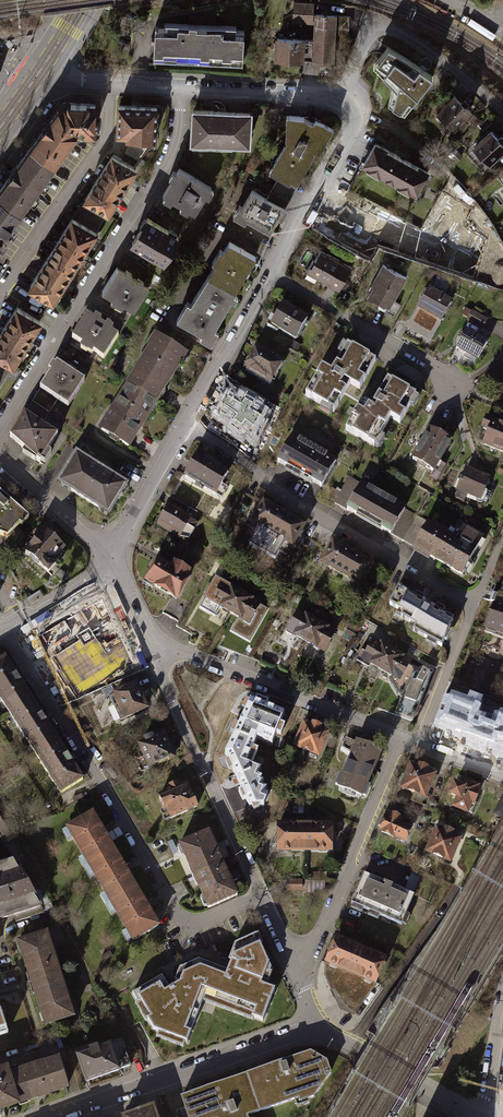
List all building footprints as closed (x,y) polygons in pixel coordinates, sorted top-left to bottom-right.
[(293,22),(313,23),(314,14),(315,2),(294,1),(293,22)] [(336,15),(314,14),(313,23),(312,40),(305,39),(304,60),(323,61),(333,62),(335,34),(336,15)] [(352,16),(336,15),(335,34),(349,35),(349,26),(352,27),(352,16)] [(186,26),(153,25),(151,58),(240,63),(242,29),(199,27),(199,21),(194,21),(187,21),(186,26)] [(304,60),(305,39),(276,38),(276,42),(274,60),(304,62),(304,60)] [(395,86),(390,103),(406,113),(435,75),(423,67),(390,45),(375,64),(395,86)] [(455,93),(438,112),(456,128),(473,110),(464,102),(455,93)] [(0,185),(0,234),(75,132),(92,133),(93,104),(61,101),(0,185)] [(119,102),(118,130),(127,130),(127,133),(133,134),(154,135),(156,135),(158,104),(137,103),(119,102)] [(210,110),(191,109),(189,142),(190,142),(242,144),(242,132),(247,132),(248,112),(242,112),(210,110)] [(306,115),(289,114),(288,139),(285,146),(273,167),(283,172),(301,181),(330,127),(306,115)] [(474,146),(490,164),(502,152),(502,140),(493,129),(474,146)] [(154,135),(133,134),(133,137),(121,156),(137,167),(138,166),(141,162),(154,141),(154,135)] [(374,142),(362,164),(414,192),(425,170),(402,157),(374,142)] [(111,151),(82,197),(108,213),(121,192),(123,188),(137,167),(121,156),(111,151)] [(177,167),(160,193),(179,205),(193,213),(209,187),(179,169),(177,167)] [(287,207),(301,181),(283,172),(269,197),(287,207)] [(253,188),(240,213),(273,231),(287,207),(269,197),(253,188)] [(332,218),(354,231),(367,208),(345,196),(332,218)] [(70,216),(96,232),(98,229),(108,213),(82,197),(77,205),(70,216)] [(54,241),(80,257),(81,255),(85,250),(88,245),(94,234),(96,232),(70,216),(59,234),(54,241)] [(138,228),(130,242),(161,262),(176,237),(145,217),(138,228)] [(477,261),(493,237),(470,222),(454,246),(477,261)] [(210,274),(237,290),(247,273),(257,256),(231,240),(210,274)] [(49,249),(26,286),(52,302),(66,280),(80,257),(54,241),(49,249)] [(321,248),(308,270),(340,288),(353,266),(339,258),(321,248)] [(375,285),(370,295),(391,307),(408,277),(383,263),(372,283),(373,284),(375,285)] [(115,267),(100,290),(117,301),(120,303),(132,310),(146,288),(115,267)] [(199,291),(182,319),(211,335),(237,290),(210,274),(199,291)] [(425,297),(419,308),(426,313),(423,319),(425,323),(429,325),(432,327),(437,327),(451,302),(429,290),(425,297)] [(105,328),(116,335),(132,310),(120,303),(105,328)] [(293,308),(285,303),(272,325),(297,339),(309,317),(293,308)] [(14,306),(0,328),(0,357),(12,365),(13,364),(26,343),(39,321),(14,306)] [(485,319),(471,312),(467,319),(481,327),(485,319)] [(84,315),(70,338),(86,349),(102,358),(116,335),(105,328),(84,315)] [(463,335),(456,348),(470,356),(471,353),(478,357),(487,342),(465,330),(463,335)] [(128,384),(158,403),(159,401),(169,384),(188,354),(158,336),(143,359),(128,384)] [(377,359),(348,343),(335,368),(333,372),(323,366),(307,395),(336,410),(351,382),(362,388),(377,359)] [(263,354),(256,350),(245,370),(273,385),(284,365),(277,361),(279,358),(276,356),(265,350),(263,354)] [(0,385),(12,365),(0,357),(0,385)] [(58,362),(42,388),(58,399),(69,406),(86,380),(75,373),(72,371),(58,362)] [(413,393),(387,378),(373,401),(371,406),(362,401),(345,429),(371,444),(377,433),(380,435),(390,417),(399,422),(409,404),(407,403),(413,393)] [(158,403),(128,384),(114,406),(100,429),(130,448),(142,428),(158,403)] [(42,388),(26,413),(42,423),(49,412),(58,399),(42,388)] [(245,400),(244,403),(231,396),(218,419),(249,437),(264,411),(245,400)] [(26,413),(11,436),(42,461),(59,434),(45,425),(42,423),(26,413)] [(427,428),(429,429),(439,434),(445,422),(434,416),(427,428)] [(481,444),(502,453),(502,426),(484,418),(480,426),(487,429),(481,444)] [(449,440),(439,434),(429,429),(422,442),(412,459),(433,470),(449,440)] [(292,436),(278,461),(287,466),(289,464),(301,471),(313,478),(312,481),(320,486),(335,460),(292,436)] [(196,453),(182,477),(219,499),(226,488),(219,484),(226,473),(210,463),(211,462),(204,458),(196,453)] [(78,455),(60,484),(109,513),(126,485),(101,469),(78,455)] [(380,469),(371,464),(365,476),(373,481),(380,469)] [(464,469),(456,490),(477,498),(481,489),(484,490),(489,479),(473,473),(464,469)] [(335,503),(346,509),(360,484),(349,478),(335,503)] [(360,484),(346,509),(356,515),(357,512),(369,518),(383,526),(381,529),(390,534),(404,508),(360,484)] [(5,538),(17,524),(19,526),(27,517),(0,494),(0,534),(5,538)] [(264,502),(252,523),(291,545),(303,525),(287,515),(287,514),(284,512),(281,511),(281,512),(264,502)] [(166,505),(156,524),(173,534),(178,537),(188,518),(166,505)] [(390,534),(402,541),(417,515),(404,508),(390,534)] [(428,521),(417,515),(402,541),(413,548),(427,524),(428,521)] [(427,524),(413,548),(437,561),(460,574),(480,538),(461,527),(454,539),(427,524)] [(34,540),(23,553),(46,572),(53,564),(50,561),(62,547),(42,531),(34,540)] [(333,542),(321,562),(360,585),(372,564),(356,555),(357,554),(353,551),(350,550),(349,552),(333,542)] [(157,561),(145,581),(172,596),(174,598),(188,574),(171,563),(170,565),(168,568),(157,561)] [(214,579),(203,598),(216,605),(240,619),(254,627),(264,608),(214,579)] [(398,589),(390,604),(407,613),(404,619),(421,628),(418,634),(427,639),(425,642),(435,648),(437,644),(442,646),(444,641),(446,642),(451,634),(447,632),(452,618),(442,613),(444,609),(437,605),(435,609),(430,606),(422,602),(424,598),(416,594),(414,597),(398,589)] [(500,596),(496,594),(495,597),(482,631),(502,639),(502,597),(500,596)] [(174,598),(172,596),(162,612),(177,621),(186,605),(174,598)] [(102,598),(38,637),(75,697),(133,664),(102,598)] [(296,611),(285,630),(294,635),(314,646),(322,651),(333,632),(296,611)] [(399,698),(409,677),(411,671),(410,667),(406,665),(408,660),(371,640),(369,643),(365,642),(354,660),(362,665),(365,662),(370,664),(390,676),(387,679),(399,698)] [(61,793),(85,779),(72,758),(46,718),(21,677),(7,656),(0,660),(0,696),(61,793)] [(416,681),(409,677),(399,698),(394,711),(412,718),(425,686),(416,681)] [(114,696),(110,697),(122,721),(125,719),(126,722),(151,711),(144,695),(138,684),(114,695),(114,696)] [(441,735),(502,758),(502,714),(455,696),(441,735)] [(244,714),(234,735),(255,743),(257,737),(272,743),(276,733),(281,735),(285,725),(280,724),(284,713),(267,706),(268,702),(257,698),(255,702),(250,700),(244,714)] [(302,724),(293,747),(316,756),(325,733),(312,728),(302,724)] [(165,731),(138,743),(151,770),(177,758),(167,735),(165,731)] [(255,743),(234,735),(225,753),(231,766),(242,790),(239,792),(243,801),(246,799),(249,806),(264,806),(268,795),(265,793),(267,788),(262,786),(264,782),(261,780),(262,778),(258,776),(261,768),(252,765),(258,750),(253,748),(255,743)] [(338,750),(349,756),(355,741),(343,737),(338,750)] [(336,786),(336,787),(360,796),(374,761),(379,750),(355,740),(355,741),(349,756),(341,775),(338,773),(333,785),(336,786)] [(409,766),(400,788),(412,792),(409,800),(420,805),(431,774),(420,770),(409,766)] [(456,797),(452,806),(470,813),(474,802),(472,801),(477,788),(470,785),(462,782),(460,788),(452,785),(448,794),(456,797)] [(184,784),(159,796),(169,818),(194,806),(186,789),(184,784)] [(500,796),(491,813),(500,818),(502,812),(502,798),(500,796)] [(95,811),(68,827),(133,939),(160,924),(149,904),(128,868),(106,831),(95,811)] [(387,813),(379,831),(402,841),(408,828),(403,825),(404,823),(405,821),(387,813)] [(329,850),(329,824),(317,824),(289,824),(276,824),(276,850),(306,850),(329,850)] [(210,829),(180,843),(195,876),(225,862),(217,844),(210,829)] [(435,829),(425,851),(447,860),(457,838),(446,834),(435,829)] [(225,862),(195,876),(209,906),(239,893),(232,877),(225,862)] [(362,873),(349,903),(399,924),(412,894),(387,884),(362,873)] [(287,879),(287,890),(302,890),(302,879),(287,879)] [(305,880),(305,893),(325,892),(325,880),(305,880)] [(40,912),(38,905),(11,914),(14,921),(40,912)] [(17,942),(30,983),(57,974),(44,933),(17,942)] [(323,960),(325,961),(375,982),(386,956),(367,948),(360,945),(336,933),(323,960)] [(164,976),(135,993),(158,1034),(186,1044),(199,1010),(213,1014),(216,1006),(265,1023),(276,988),(262,983),(263,979),(269,981),(273,970),(258,935),(240,943),(234,960),(232,964),(229,971),(200,959),(185,967),(178,984),(174,986),(170,988),(168,985),(164,976)] [(375,982),(325,961),(324,975),(339,1008),(346,1010),(354,1014),(376,983),(375,982)] [(30,983),(43,1024),(70,1015),(57,974),(30,983)] [(90,1045),(73,1052),(83,1081),(129,1065),(119,1037),(108,1042),(107,1039),(90,1045)] [(182,1095),(190,1116),(250,1116),(249,1115),(301,1097),(302,1101),(315,1096),(333,1072),(328,1060),(312,1051),(289,1059),(215,1084),(182,1095)] [(60,1056),(12,1071),(22,1103),(44,1096),(70,1088),(60,1056)] [(22,1103),(12,1071),(10,1065),(6,1067),(0,1068),(0,1109),(22,1103)] [(124,1114),(125,1116),(157,1116),(152,1104),(124,1114)]
